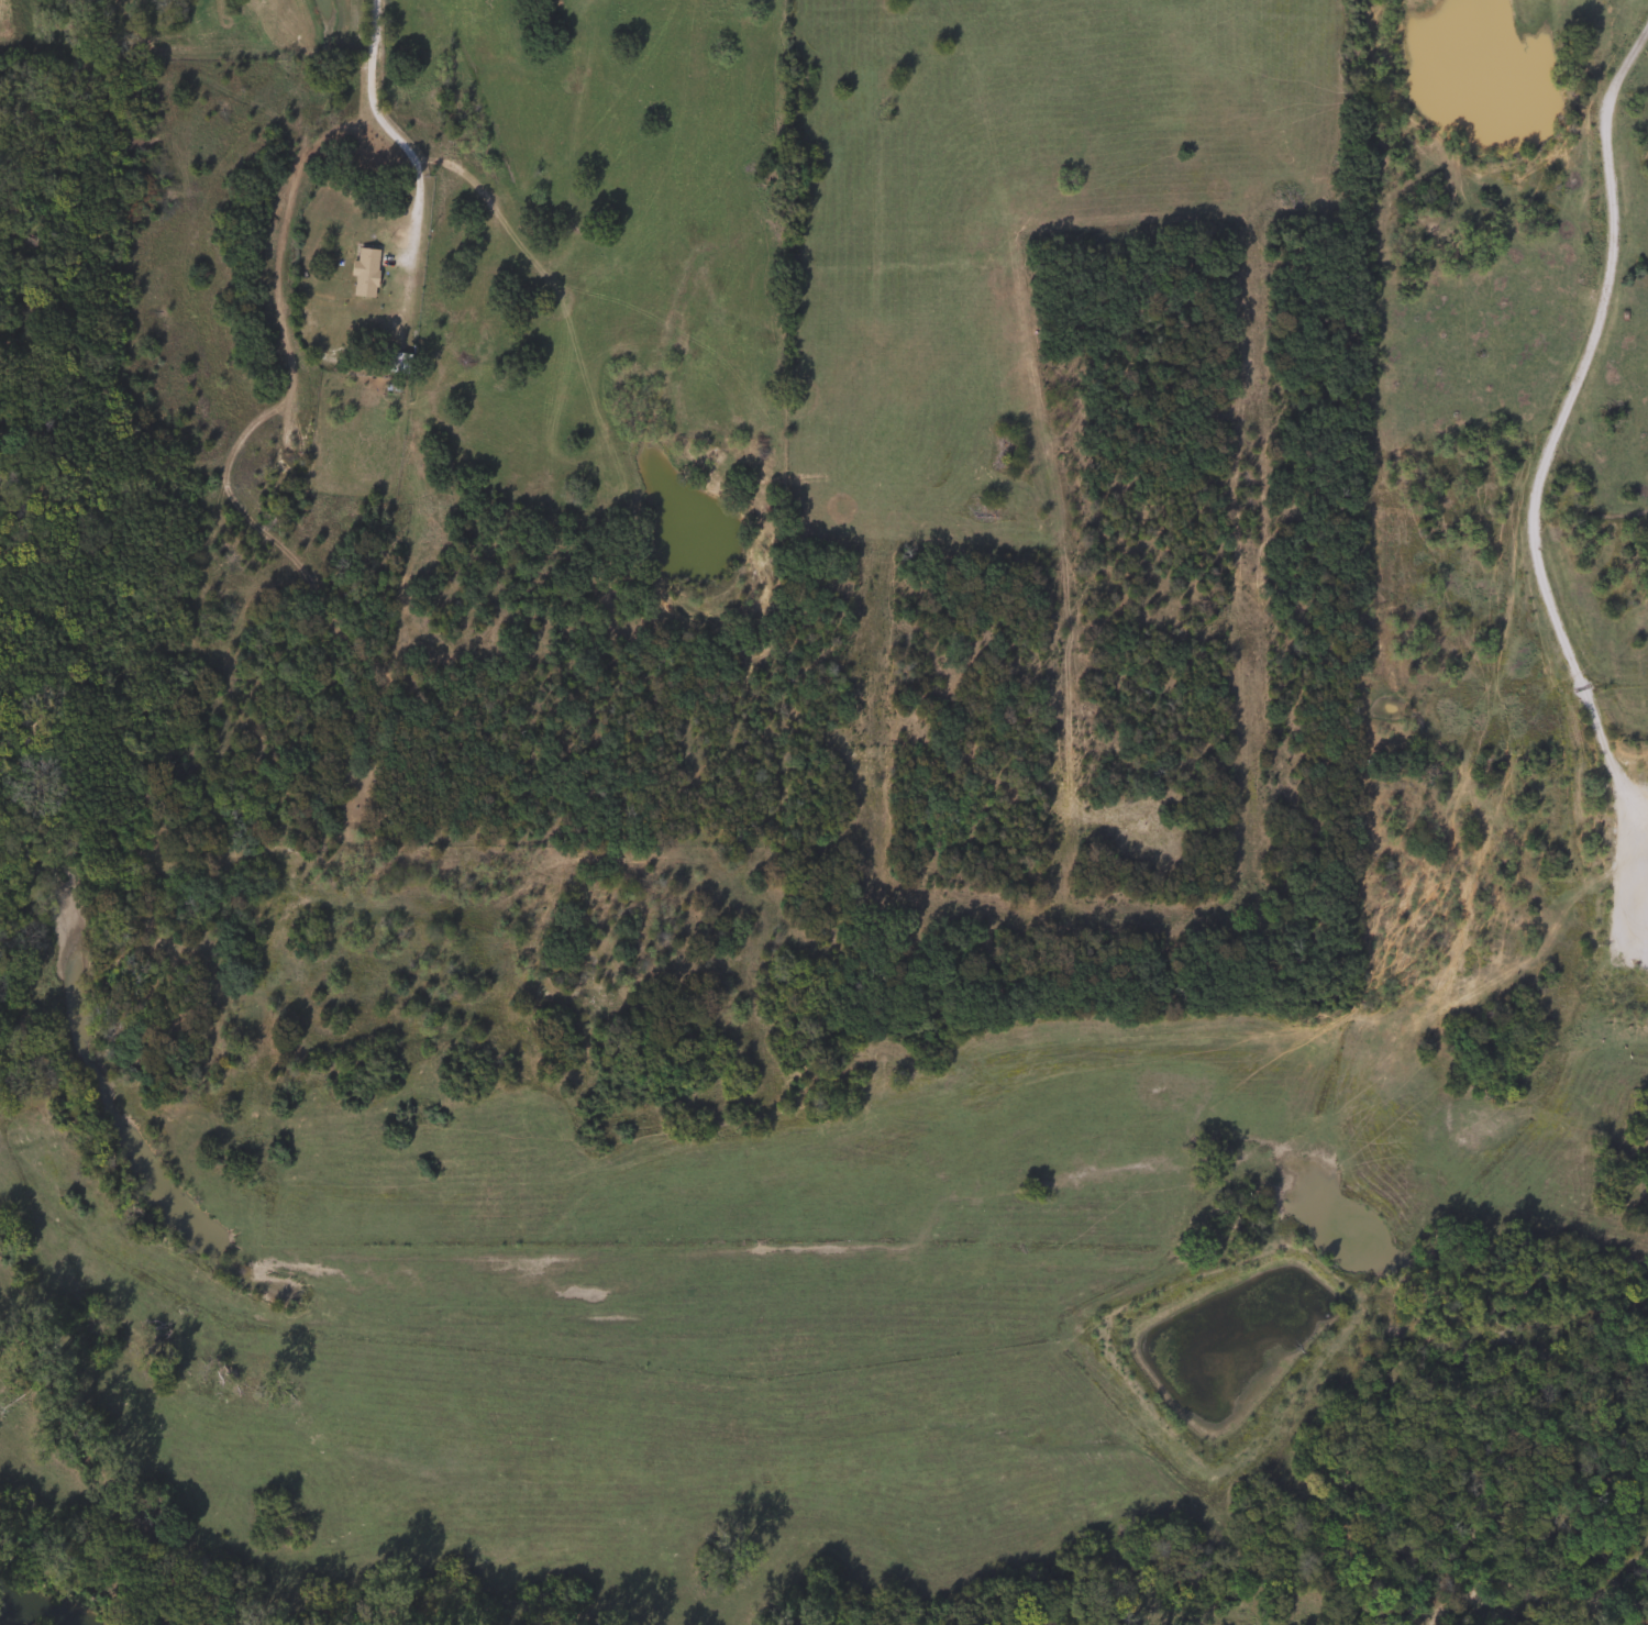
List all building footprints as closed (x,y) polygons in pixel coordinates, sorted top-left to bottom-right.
[(351,275),(353,246),(376,248),(373,297),(351,295),(352,275),(351,275)]
